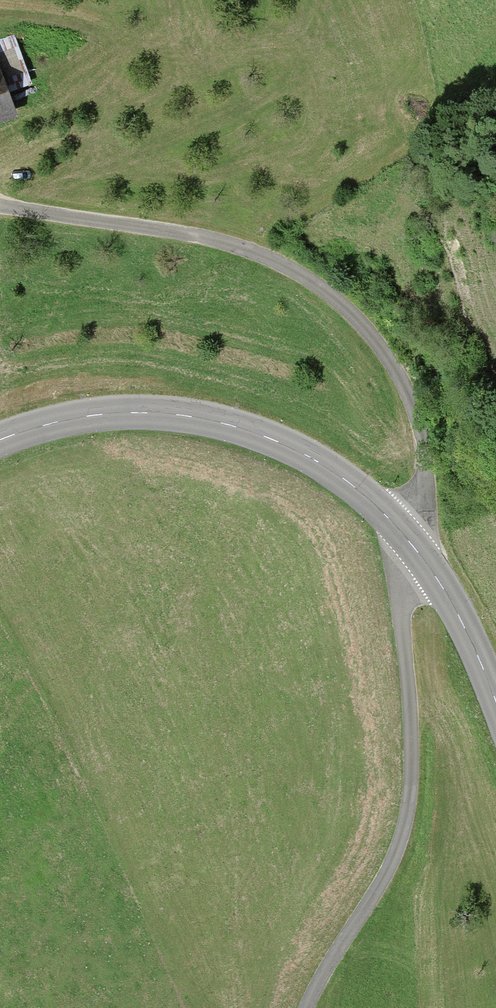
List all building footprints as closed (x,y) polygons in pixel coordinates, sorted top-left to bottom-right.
[(8,91),(30,83),(15,41),(0,46),(0,67),(8,91)] [(15,110),(8,91),(0,67),(0,115),(15,110)]
